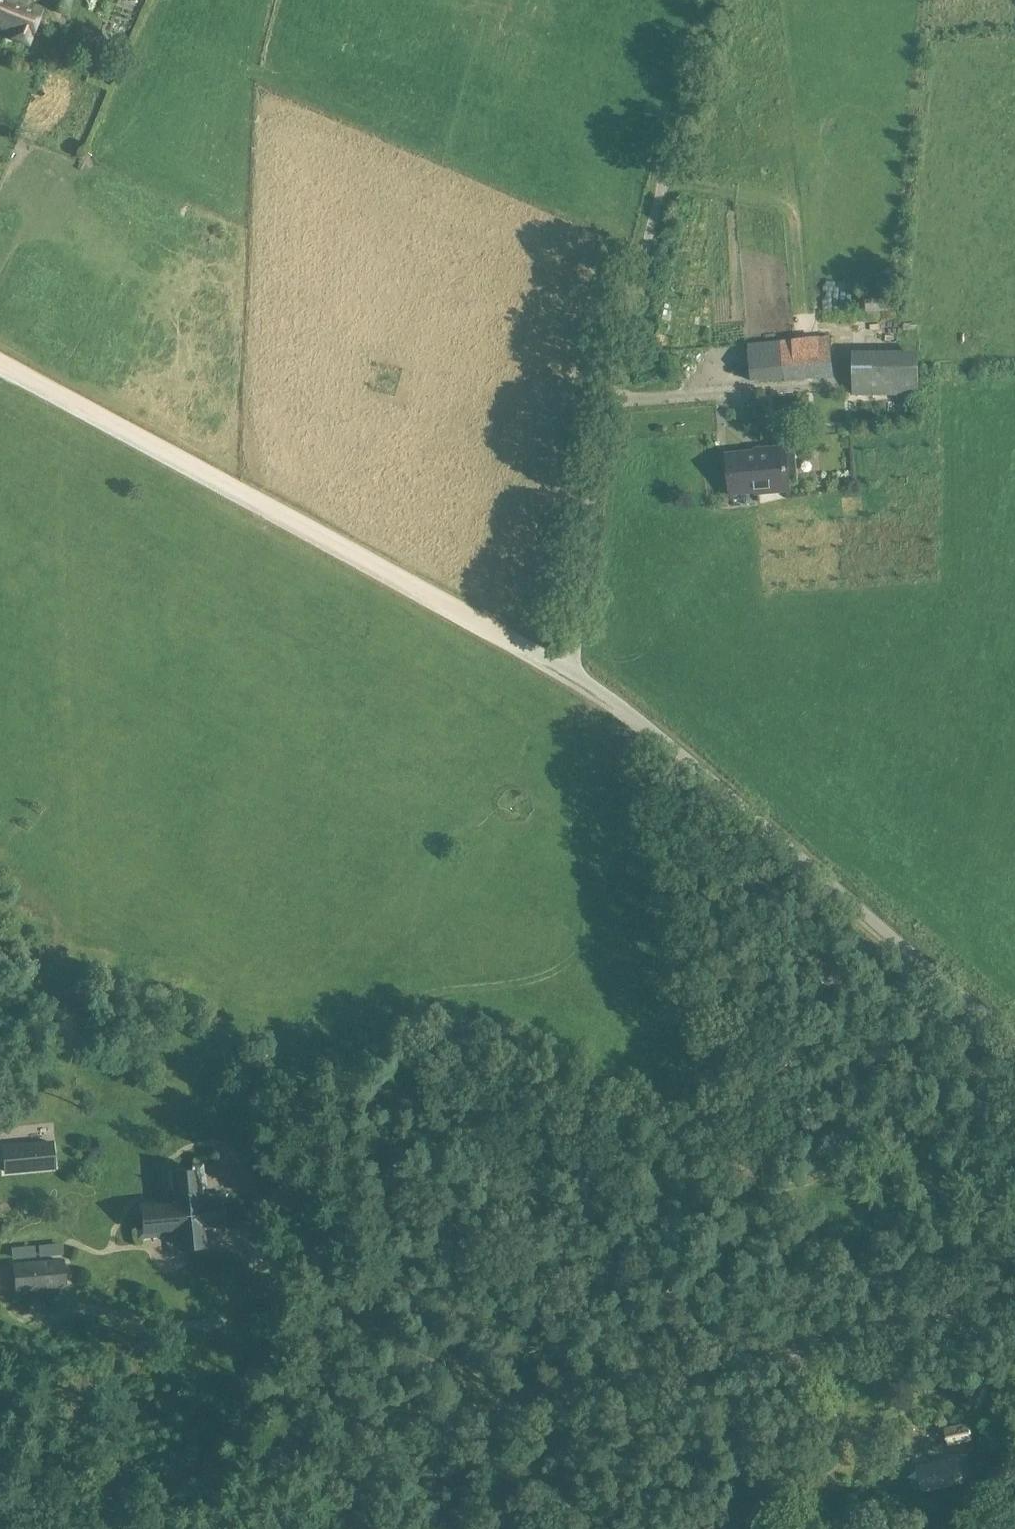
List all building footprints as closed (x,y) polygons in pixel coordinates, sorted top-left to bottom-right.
[(43,12),(12,0),(0,0),(0,27),(14,32),(11,39),(30,46),(43,12)] [(68,12),(73,0),(54,0),(52,6),(68,12)] [(752,383),(785,380),(785,381),(835,377),(832,336),(783,341),(782,339),(748,343),(752,383)] [(920,358),(855,358),(855,400),(920,400),(920,358)] [(788,485),(798,484),(796,452),(785,453),(785,447),(761,449),(761,452),(728,454),(731,493),(757,491),(758,493),(789,491),(788,485)] [(52,1143),(1,1148),(3,1174),(54,1170),(52,1143)] [(175,1228),(180,1232),(182,1248),(203,1246),(201,1230),(206,1225),(222,1223),(220,1203),(204,1204),(198,1200),(196,1173),(175,1175),(178,1202),(173,1207),(144,1210),(146,1231),(175,1228)] [(17,1290),(65,1286),(62,1262),(15,1266),(17,1290)] [(949,1448),(975,1442),(970,1422),(945,1427),(949,1448)] [(959,1460),(919,1469),(924,1492),(964,1483),(959,1460)]
